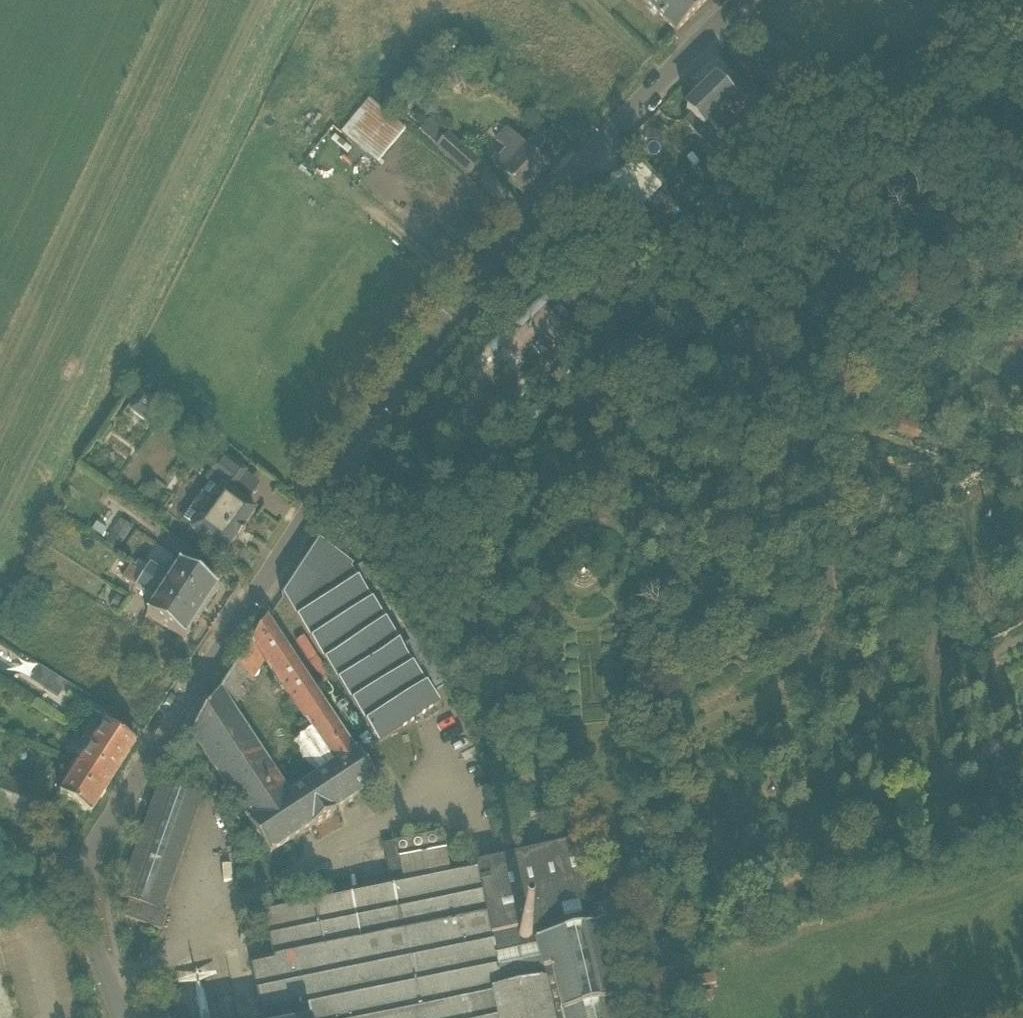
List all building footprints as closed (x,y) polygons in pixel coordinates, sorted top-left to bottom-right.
[(707,0),(644,0),(677,32),(707,0)] [(685,122),(708,146),(721,134),(729,126),(754,102),(739,86),(728,96),(715,83),(701,97),(687,111),(691,115),(685,122)] [(379,162),(406,129),(370,99),(343,133),(379,162)] [(756,125),(762,131),(772,122),(766,116),(756,125)] [(421,132),(437,146),(447,135),(430,120),(421,132)] [(493,165),(524,194),(549,168),(507,128),(495,141),(505,151),(493,165)] [(478,162),(463,149),(447,135),(437,146),(437,147),(468,174),(478,162)] [(555,146),(548,152),(555,158),(561,152),(555,146)] [(630,215),(659,186),(651,178),(642,187),(626,170),(616,180),(624,188),(613,198),(630,215)] [(701,204),(710,196),(699,185),(690,193),(701,204)] [(129,413),(148,426),(162,408),(142,394),(129,413)] [(223,457),(213,470),(236,487),(246,473),(223,457)] [(223,488),(203,516),(192,531),(224,555),(236,539),(239,540),(246,530),(244,528),(256,512),(223,488)] [(118,551),(134,528),(122,519),(106,543),(118,551)] [(103,535),(107,529),(97,523),(93,529),(103,535)] [(282,597),(283,599),(293,614),(373,746),(435,707),(352,569),(354,565),(318,542),(282,597)] [(138,560),(132,569),(142,576),(148,567),(138,560)] [(148,567),(142,576),(202,614),(218,589),(180,564),(171,578),(151,565),(148,567)] [(122,578),(136,587),(136,588),(157,601),(147,615),(185,640),(202,614),(142,576),(132,569),(130,568),(122,578)] [(117,595),(110,606),(118,611),(125,601),(117,595)] [(191,738),(270,856),(377,785),(268,619),(190,737),(191,738)] [(771,627),(776,632),(784,626),(778,620),(771,627)] [(11,656),(10,665),(20,666),(19,678),(34,679),(35,658),(11,656)] [(68,683),(49,672),(40,687),(59,698),(68,683)] [(123,765),(137,744),(107,725),(94,746),(123,765)] [(110,786),(123,765),(94,746),(81,766),(80,768),(94,778),(95,776),(110,786)] [(91,816),(109,788),(110,786),(95,776),(94,778),(80,768),(81,766),(76,763),(69,774),(73,778),(61,797),(91,816)] [(125,917),(161,930),(167,915),(162,912),(202,798),(160,783),(120,897),(130,901),(125,917)] [(451,873),(442,833),(384,845),(387,861),(389,875),(402,872),(404,882),(380,887),(378,877),(362,880),(364,891),(264,912),(273,959),(250,963),(262,1017),(555,1017),(546,980),(504,988),(478,867),(451,873)] [(546,980),(544,971),(553,969),(564,1017),(620,1017),(599,926),(592,902),(577,841),(477,865),(478,867),(504,988),(546,980)] [(672,970),(645,976),(653,1012),(680,1005),(672,970)] [(187,1009),(164,1017),(190,1017),(187,1009)]
